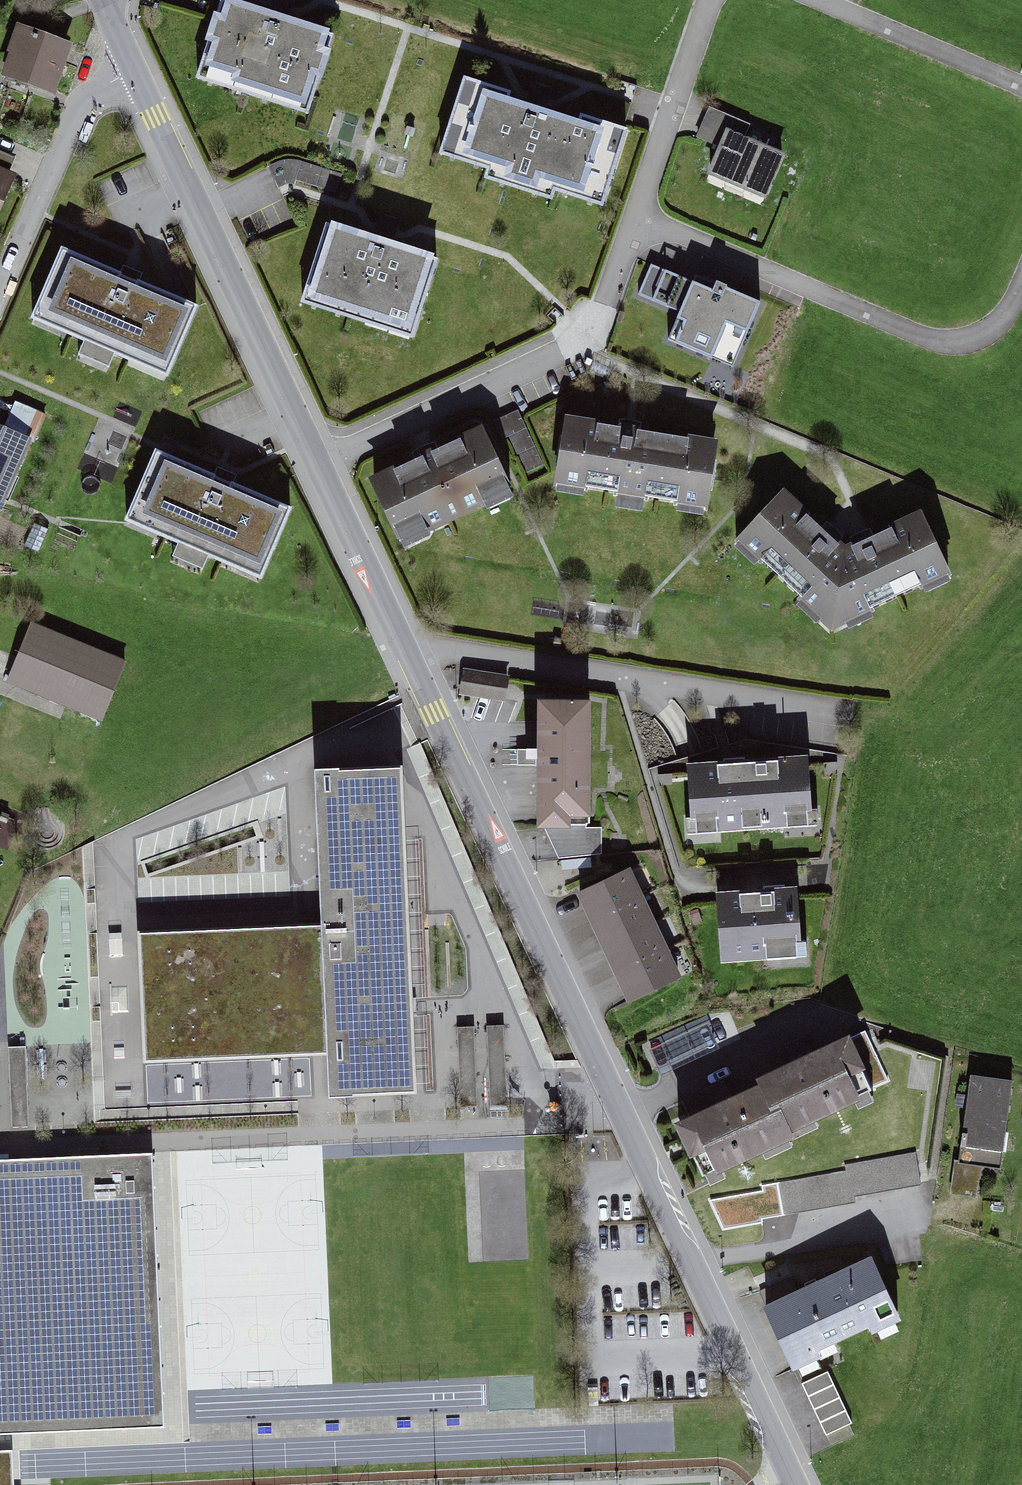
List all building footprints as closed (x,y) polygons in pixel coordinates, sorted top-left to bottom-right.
[(204,79),(314,114),(337,42),(228,7),(204,79)] [(56,104),(75,49),(21,31),(2,86),(56,104)] [(442,169),(602,220),(629,135),(469,84),(442,169)] [(713,188),(765,207),(784,158),(731,138),(713,188)] [(17,187),(0,179),(0,222),(17,187)] [(306,317),(417,348),(440,262),(329,232),(306,317)] [(169,381),(200,309),(62,251),(31,323),(169,381)] [(672,348),(736,374),(762,311),(699,283),(695,294),(652,275),(641,303),(683,322),(672,348)] [(519,405),(500,411),(514,449),(533,443),(519,405)] [(557,499),(702,523),(714,451),(570,427),(557,499)] [(29,449),(0,436),(0,506),(2,507),(29,449)] [(404,549),(515,499),(486,437),(376,488),(404,549)] [(295,511),(159,456),(128,532),(264,587),(295,511)] [(841,641),(848,558),(784,501),(737,550),(841,641)] [(921,520),(848,558),(841,641),(954,585),(921,520)] [(102,723),(123,669),(32,633),(11,687),(102,723)] [(460,686),(506,695),(511,670),(465,661),(460,686)] [(541,712),(541,830),(591,830),(591,712),(541,712)] [(329,1088),(418,1084),(403,747),(313,751),(320,912),(138,920),(143,1052),(314,1044),(311,978),(284,979),(283,956),(323,954),(329,1088)] [(691,843),(806,841),(805,768),(690,770),(691,843)] [(576,900),(626,1007),(680,982),(630,875),(576,900)] [(715,970),(802,966),(799,902),(712,907),(715,970)] [(506,1089),(503,1017),(487,1018),(490,1090),(506,1089)] [(460,1049),(474,1048),(473,1019),(458,1020),(460,1049)] [(0,1039),(0,1121),(30,1120),(27,1038),(6,1038),(6,1039),(0,1039)] [(697,1189),(875,1105),(846,1044),(668,1128),(697,1189)] [(952,1194),(999,1199),(1011,1084),(964,1079),(952,1194)] [(0,1147),(0,1423),(164,1417),(153,1141),(0,1147)] [(786,1216),(922,1190),(915,1157),(781,1183),(786,1216)] [(786,1380),(901,1326),(871,1261),(756,1316),(786,1380)] [(803,1388),(828,1443),(856,1431),(831,1376),(803,1388)] [(12,1441),(0,1442),(0,1484),(14,1484),(12,1441)]
